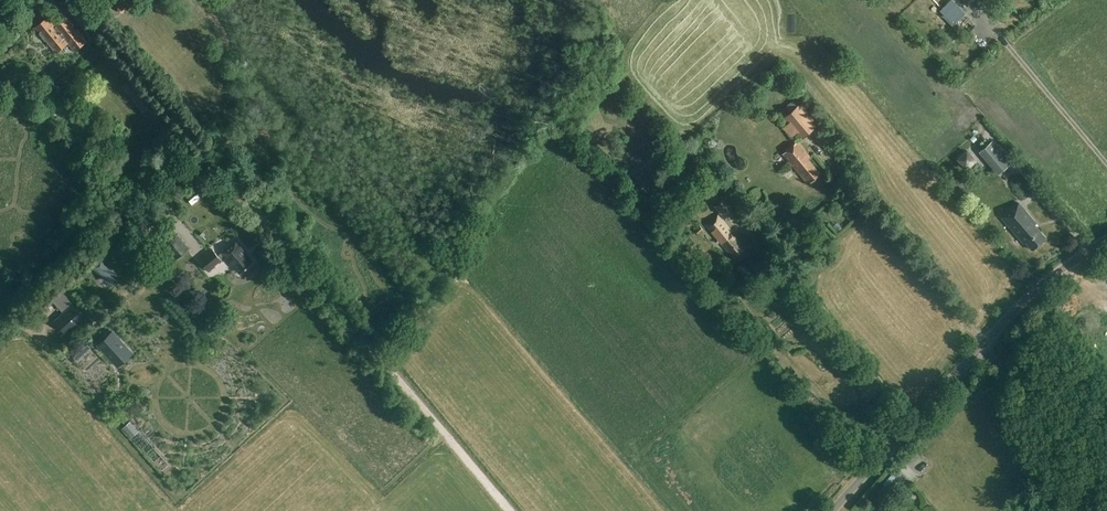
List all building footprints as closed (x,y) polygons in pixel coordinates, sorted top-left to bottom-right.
[(948,14),(944,18),(952,27),(965,14),(954,2),(945,11),(946,12),(948,14)] [(56,52),(67,43),(74,51),(86,41),(67,18),(56,27),(47,17),(36,27),(56,52)] [(784,118),(788,123),(783,127),(791,137),(797,132),(802,137),(815,126),(797,106),(797,107),(792,101),(786,107),(791,112),(784,118)] [(981,150),(1000,172),(1010,163),(992,141),(981,150)] [(808,183),(820,173),(808,159),(810,157),(797,142),(783,154),(800,175),(800,174),(808,183)] [(955,160),(964,171),(976,162),(967,150),(955,160)] [(239,207),(245,202),(239,195),(233,200),(239,207)] [(715,205),(726,219),(734,212),(723,198),(715,205)] [(1033,249),(1045,239),(1032,224),(1035,221),(1020,202),(1002,217),(1023,242),(1025,240),(1033,249)] [(708,225),(728,251),(734,257),(744,248),(740,242),(719,216),(708,225)] [(700,226),(695,230),(698,234),(703,229),(700,226)] [(164,246),(175,260),(187,250),(175,236),(164,246)] [(246,251),(243,248),(237,239),(221,252),(218,255),(213,249),(199,260),(208,271),(222,260),(221,259),(224,256),(233,267),(234,266),(239,272),(253,261),(245,252),(246,251)] [(110,287),(121,276),(103,257),(91,268),(110,287)] [(54,321),(67,336),(87,317),(74,302),(54,321)] [(132,353),(112,331),(97,344),(117,366),(132,353)] [(84,341),(80,345),(85,351),(89,347),(84,341)] [(832,443),(840,435),(834,429),(826,438),(832,443)] [(858,471),(864,460),(854,454),(848,464),(858,471)]
